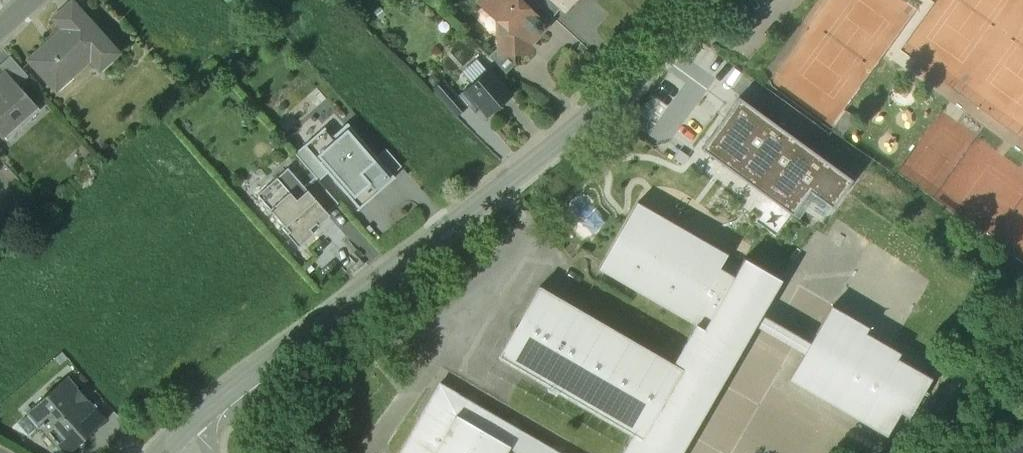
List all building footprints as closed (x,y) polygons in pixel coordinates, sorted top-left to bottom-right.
[(481,3),(498,20),(500,45),(500,53),(513,53),(527,52),(526,44),(534,35),(539,35),(544,30),(543,25),(516,0),(484,0),(481,3)] [(532,15),(541,6),(534,0),(516,0),(532,15)] [(555,0),(534,0),(541,6),(553,17),(562,7),(555,0)] [(562,7),(565,9),(573,0),(555,0),(562,7)] [(65,28),(31,59),(58,90),(74,75),(72,73),(91,57),(100,68),(117,52),(72,2),(55,17),(65,28)] [(513,53),(500,53),(500,45),(489,57),(506,73),(514,64),(513,53)] [(10,55),(0,65),(6,72),(17,84),(28,74),(10,55)] [(511,95),(488,69),(460,94),(475,111),(479,107),(487,117),(511,95)] [(0,77),(0,132),(2,134),(35,104),(17,84),(6,72),(0,77)] [(442,81),(432,90),(440,99),(450,90),(442,81)] [(466,109),(450,90),(440,99),(456,117),(466,109)] [(855,179),(738,95),(697,151),(791,220),(809,195),(831,212),(855,179)] [(855,117),(845,110),(831,129),(841,136),(855,117)] [(327,127),(306,145),(330,172),(361,209),(396,179),(394,177),(376,157),(349,125),(335,137),(327,127)] [(295,154),(319,182),(330,172),(306,145),(295,154)] [(376,157),(394,177),(403,169),(386,148),(376,157)] [(304,186),(287,168),(277,177),(289,191),(296,199),(307,190),(304,186)] [(289,191),(277,177),(257,195),(269,209),(289,191)] [(319,182),(314,177),(304,186),(307,190),(327,213),(338,203),(319,182)] [(307,190),(296,199),(289,191),(269,209),(284,225),(281,228),(298,247),(313,233),(309,228),(315,223),(317,225),(329,215),(327,213),(307,190)] [(725,254),(636,203),(598,269),(694,325),(703,329),(733,277),(717,268),(725,254)] [(621,452),(680,452),(754,324),(759,316),(779,280),(743,259),(733,277),(703,329),(694,325),(665,376),(673,381),(643,433),(635,428),(621,452)] [(578,309),(538,287),(499,355),(538,377),(540,374),(538,373),(568,320),(570,321),(578,309)] [(867,327),(830,306),(809,344),(805,352),(789,380),(886,435),(900,411),(909,416),(930,379),(895,359),(898,353),(864,333),(867,327)] [(809,344),(759,316),(754,324),(805,352),(809,344)] [(570,321),(568,320),(538,373),(540,374),(635,428),(643,433),(673,381),(665,376),(570,321)] [(26,412),(28,414),(30,412),(40,423),(36,427),(38,429),(40,427),(63,452),(68,452),(106,419),(68,375),(26,412)] [(456,394),(457,393),(439,383),(399,452),(559,452),(456,394)]
